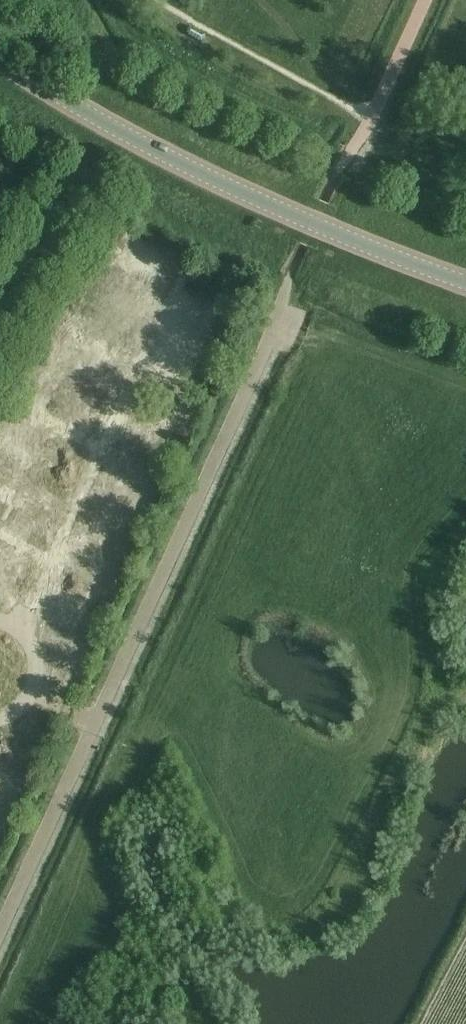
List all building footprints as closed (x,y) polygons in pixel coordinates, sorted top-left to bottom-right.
[(164,444),(169,433),(155,426),(150,438),(164,444)] [(43,530),(66,495),(55,487),(32,523),(43,530)] [(13,549),(7,563),(18,567),(24,553),(13,549)] [(33,729),(28,738),(48,749),(53,741),(33,729)] [(4,821),(10,807),(0,802),(0,819),(4,821)]
